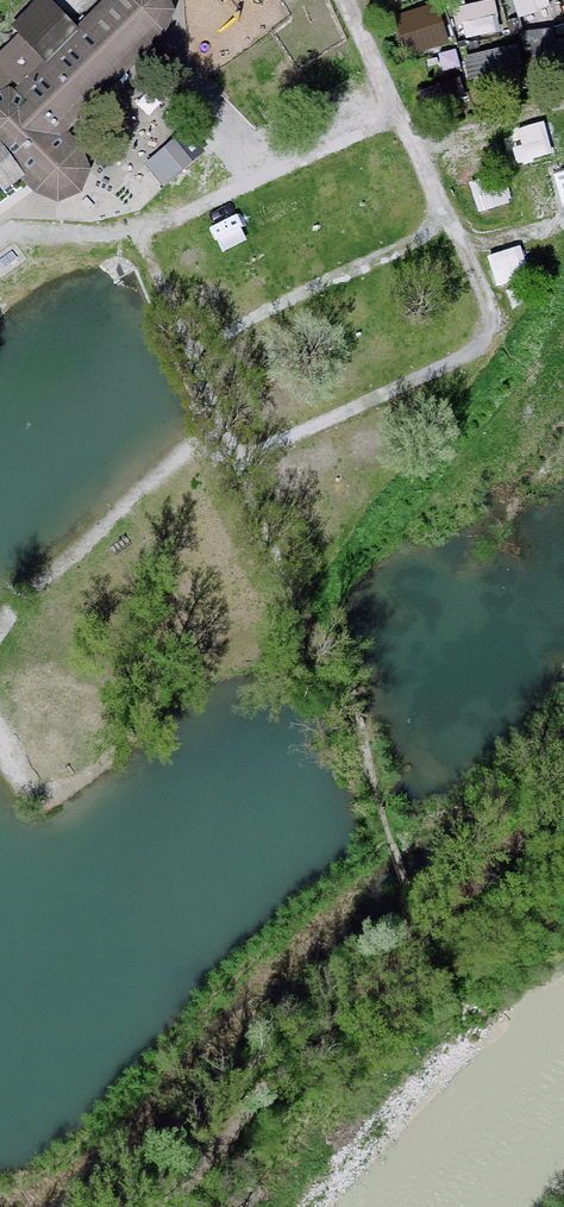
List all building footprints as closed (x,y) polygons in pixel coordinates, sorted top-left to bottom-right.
[(16,175),(38,190),(60,197),(79,188),(88,167),(79,148),(63,132),(164,28),(172,7),(169,0),(105,0),(76,28),(50,0),(41,0),(14,27),(20,33),(0,52),(0,66),(0,89),(2,90),(0,92),(0,153),(16,175)] [(406,4),(419,46),(455,35),(444,0),(418,0),(406,4)] [(466,34),(502,29),(499,0),(465,0),(463,0),(466,34)] [(554,4),(553,0),(517,0),(521,14),(554,4)] [(563,75),(563,33),(547,39),(559,77),(563,75)] [(472,80),(525,73),(521,41),(468,48),(472,80)] [(522,158),(553,152),(547,119),(516,124),(522,158)] [(172,142),(146,162),(162,182),(188,161),(172,142)] [(16,175),(0,153),(0,186),(16,175)] [(555,161),(560,190),(563,190),(563,160),(555,161)] [(518,245),(491,252),(498,278),(526,271),(518,245)]
